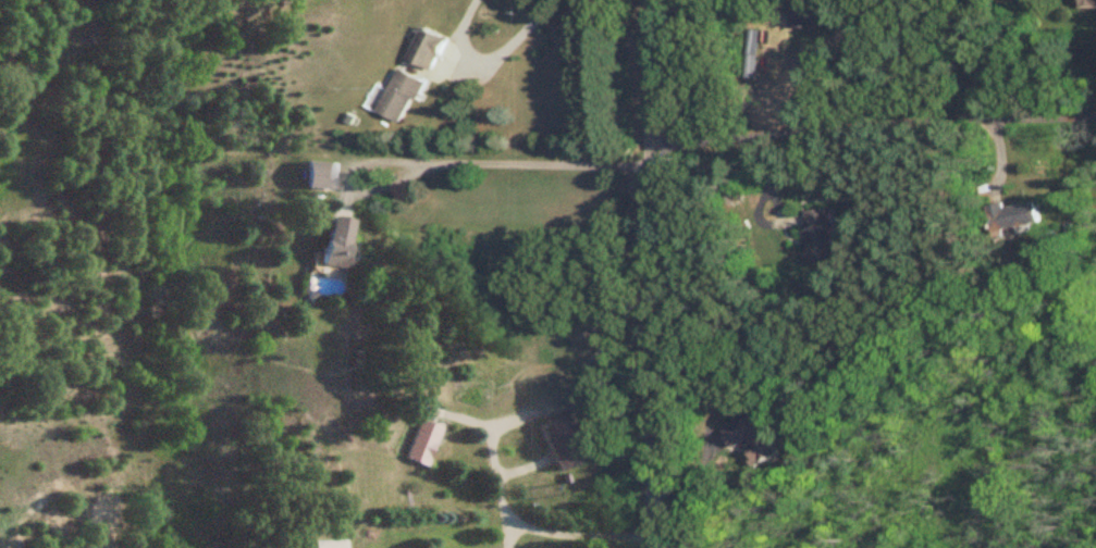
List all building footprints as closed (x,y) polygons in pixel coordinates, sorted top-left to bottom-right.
[(445,38),(420,27),(406,59),(431,70),(445,38)] [(423,80),(398,68),(376,111),(402,124),(423,80)] [(303,189),(337,189),(337,163),(303,163),(303,189)] [(982,209),(986,231),(1035,223),(1031,200),(982,209)] [(314,264),(339,270),(351,221),(327,215),(314,264)] [(590,461),(574,413),(538,425),(554,472),(590,461)] [(776,453),(758,414),(719,432),(727,450),(741,443),(751,465),(776,453)] [(425,467),(440,428),(419,420),(404,459),(425,467)]
